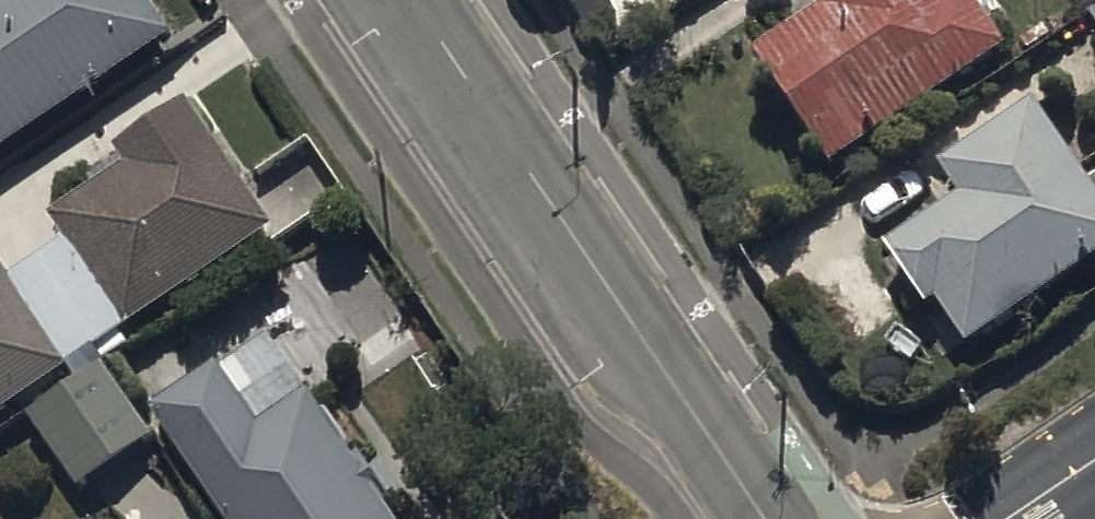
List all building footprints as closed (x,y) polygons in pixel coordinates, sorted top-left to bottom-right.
[(173,43),(145,0),(0,0),(0,158),(173,43)] [(974,0),(815,0),(825,15),(757,61),(833,174),(1011,55),(974,0)] [(10,286),(0,271),(0,417),(275,236),(187,104),(116,151),(130,172),(51,224),(67,248),(10,286)] [(1038,107),(943,170),(964,202),(891,251),(932,312),(940,307),(970,352),(1094,269),(1094,189),(1093,190),(1038,107)] [(156,417),(224,518),(394,518),(392,515),(401,509),(366,455),(354,463),(309,395),(348,370),(315,320),(309,324),(292,298),(253,323),(247,314),(201,344),(220,373),(156,417)] [(77,494),(155,442),(97,355),(62,378),(64,382),(41,397),(47,407),(28,420),(77,494)]
